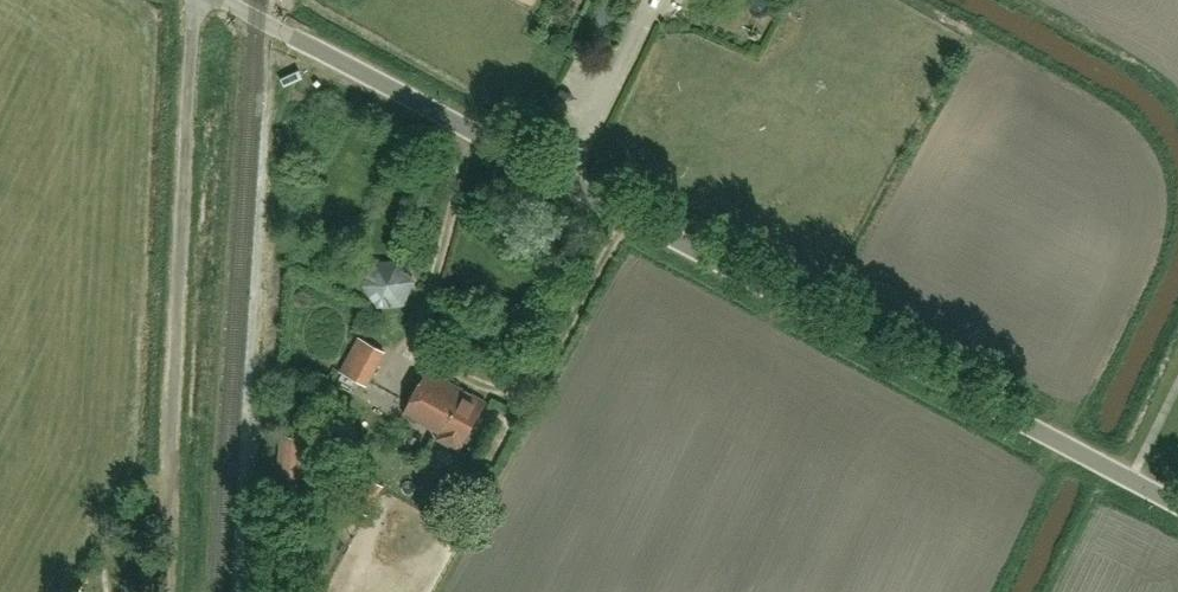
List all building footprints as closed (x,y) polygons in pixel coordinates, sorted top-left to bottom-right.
[(354,392),(359,382),(367,386),(385,352),(358,337),(339,371),(347,376),(342,385),(354,392)] [(459,451),(486,402),(428,370),(404,414),(441,434),(438,440),(459,451)] [(305,438),(281,436),(276,484),(300,487),(305,438)]
